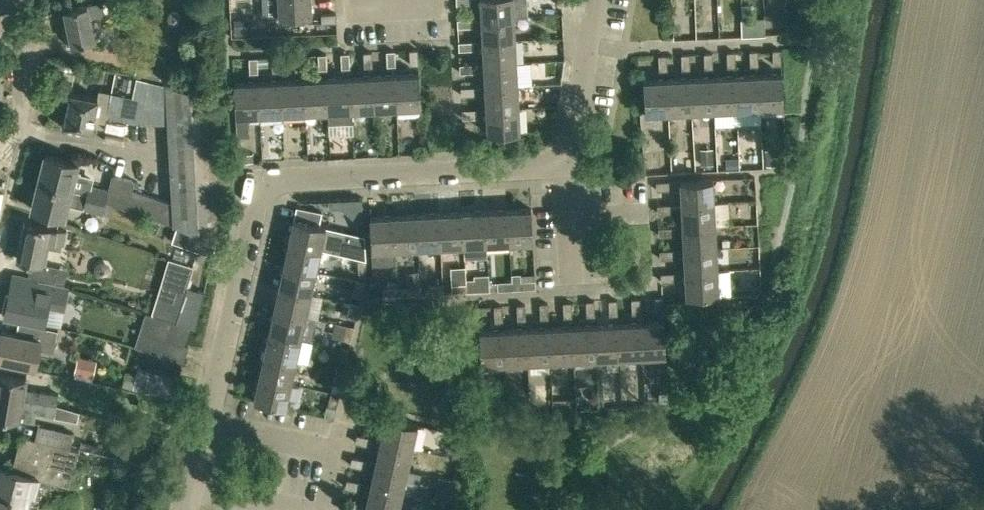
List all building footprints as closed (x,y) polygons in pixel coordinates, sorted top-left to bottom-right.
[(279,16),(312,14),(312,0),(279,0),(279,16)] [(515,16),(515,0),(482,0),(482,17),(515,16)] [(109,1),(102,2),(88,5),(88,4),(65,8),(68,25),(63,25),(67,43),(71,42),(72,44),(94,40),(90,15),(111,11),(109,1)] [(167,14),(167,21),(170,25),(176,26),(181,22),(181,16),(178,11),(172,11),(167,14)] [(322,22),(337,21),(336,13),(322,13),(322,22)] [(516,39),(515,16),(482,17),(484,40),(516,39)] [(459,18),(459,27),(473,26),(473,18),(459,18)] [(764,18),(749,18),(741,19),(741,26),(742,35),(742,36),(765,35),(765,34),(764,18)] [(252,33),(251,23),(234,24),(235,34),(252,33)] [(518,62),(516,39),(484,40),(485,64),(518,62)] [(460,41),(460,49),(475,48),(474,40),(460,41)] [(774,62),(782,62),(781,47),(773,48),(774,62)] [(418,49),(410,49),(411,64),(419,63),(418,49)] [(758,49),(750,49),(751,64),(759,63),(758,49)] [(395,50),(387,50),(388,65),(396,64),(395,50)] [(735,50),(727,50),(728,65),(736,64),(735,50)] [(373,66),(372,51),(364,51),(365,66),(373,66)] [(713,66),(713,51),(704,51),(705,66),(713,66)] [(350,52),(341,53),(342,67),(350,67),(350,52)] [(690,52),(682,53),(682,67),(690,67),(690,52)] [(327,68),(327,53),(319,54),(319,68),(327,68)] [(668,68),(667,53),(659,54),(659,68),(668,68)] [(304,69),(303,55),(295,55),(296,70),(304,69)] [(280,56),(272,56),(273,71),(281,70),(280,56)] [(259,72),(258,57),(250,57),(250,72),(259,72)] [(485,64),(486,87),(519,85),(518,62),(485,64)] [(475,63),(461,64),(461,72),(476,71),(475,63)] [(759,73),(760,106),(784,105),(783,71),(759,73)] [(397,106),(421,105),(420,72),(396,74),(397,106)] [(759,73),(735,74),(737,107),(760,106),(759,73)] [(396,74),(372,75),(374,108),(397,106),(396,74)] [(735,74),(712,75),(714,109),(737,107),(735,74)] [(349,76),(351,109),(374,108),(372,75),(349,76)] [(689,76),(691,110),(714,109),(712,75),(689,76)] [(349,76),(326,77),(328,110),(328,122),(351,121),(351,109),(349,76)] [(689,76),(666,77),(668,111),(691,110),(689,76)] [(134,78),(125,77),(123,90),(132,91),(134,78)] [(303,79),(304,111),(328,110),(326,77),(303,79)] [(666,77),(643,79),(645,112),(668,111),(666,77)] [(106,114),(133,120),(138,96),(145,98),(148,82),(137,79),(133,95),(111,91),(106,114)] [(303,79),(279,80),(281,113),(304,111),(303,79)] [(145,98),(138,96),(133,120),(162,126),(164,102),(155,100),(157,92),(167,94),(167,85),(165,84),(165,82),(160,80),(159,84),(148,82),(145,98)] [(279,80),(256,81),(258,114),(281,113),(279,80)] [(174,201),(162,198),(156,217),(178,225),(218,239),(224,216),(215,92),(167,81),(167,85),(167,94),(174,201)] [(249,114),(258,114),(256,81),(234,82),(236,115),(237,136),(250,135),(249,114)] [(486,87),(487,110),(520,109),(519,85),(486,87)] [(462,86),(462,95),(477,94),(477,86),(462,86)] [(99,96),(97,96),(71,91),(65,123),(93,128),(99,96)] [(463,109),(464,117),(478,116),(478,108),(463,109)] [(520,109),(487,110),(488,132),(521,131),(520,109)] [(713,148),(700,149),(700,164),(713,164),(713,148)] [(668,161),(693,160),(692,149),(668,150),(668,161)] [(782,149),(765,149),(766,165),(783,164),(782,149)] [(252,153),(239,154),(239,161),(253,161),(252,153)] [(45,154),(39,181),(71,189),(78,162),(45,154)] [(713,170),(736,169),(736,157),(713,158),(713,170)] [(669,161),(668,170),(693,172),(694,163),(669,161)] [(112,174),(108,188),(106,200),(156,217),(162,198),(132,188),(135,179),(112,174)] [(714,178),(681,180),(682,203),(715,202),(714,178)] [(103,212),(106,200),(86,196),(87,193),(71,189),(39,181),(32,208),(65,216),(68,204),(103,212)] [(672,189),(671,181),(657,181),(657,189),(672,189)] [(87,193),(86,196),(106,200),(108,188),(89,184),(87,193)] [(340,197),(339,219),(360,219),(360,197),(340,197)] [(682,203),(683,226),(716,225),(715,202),(682,203)] [(672,204),(658,204),(658,213),(673,212),(672,204)] [(532,207),(509,208),(510,242),(533,241),(532,207)] [(509,208),(485,209),(487,243),(510,242),(509,208)] [(487,243),(485,209),(462,210),(464,244),(464,256),(487,255),(487,243)] [(462,210),(439,211),(441,245),(464,244),(462,210)] [(416,213),(418,246),(441,245),(439,211),(416,213)] [(416,213),(393,214),(394,248),(418,246),(416,213)] [(371,249),(394,248),(393,214),(370,215),(371,249)] [(289,241),(322,248),(366,258),(364,237),(336,230),(334,239),(324,236),(327,225),(294,218),(289,241)] [(24,222),(17,259),(32,262),(29,274),(63,285),(67,272),(41,264),(48,227),(24,222)] [(173,239),(214,253),(218,239),(178,225),(173,239)] [(716,225),(683,226),(684,249),(717,248),(716,225)] [(659,227),(659,235),(674,235),(673,227),(659,227)] [(289,241),(284,263),(317,271),(322,248),(289,241)] [(684,249),(685,273),(718,271),(717,248),(684,249)] [(660,250),(660,258),(675,258),(674,249),(660,250)] [(151,313),(167,318),(179,322),(191,325),(196,327),(205,291),(188,286),(193,267),(169,259),(151,313)] [(366,259),(357,260),(358,275),(366,274),(366,259)] [(110,275),(111,269),(108,263),(101,261),(95,265),(94,272),(97,278),(104,279),(110,275)] [(279,286),(311,293),(317,271),(284,263),(279,286)] [(407,286),(406,286),(406,295),(421,294),(420,286),(419,270),(406,271),(407,286)] [(719,294),(718,271),(685,273),(686,296),(719,294)] [(660,273),(661,281),(675,280),(675,272),(660,273)] [(511,273),(512,281),(512,289),(535,288),(535,279),(520,280),(520,273),(511,273)] [(474,275),(475,291),(489,290),(489,274),(474,275)] [(68,287),(39,281),(13,275),(5,315),(44,323),(50,297),(65,300),(68,287)] [(352,294),(360,296),(364,282),(356,280),(352,294)] [(497,282),(497,290),(512,289),(512,281),(497,282)] [(451,284),(452,292),(466,291),(466,283),(451,284)] [(429,285),(429,293),(444,292),(443,284),(429,285)] [(279,286),(274,309),(306,316),(311,293),(279,286)] [(383,288),(383,296),(398,295),(398,287),(383,288)] [(663,311),(662,297),(654,297),(655,312),(663,311)] [(640,313),(639,298),(631,299),(632,313),(640,313)] [(617,299),(608,300),(609,314),(617,314),(617,299)] [(594,315),(594,301),(586,301),(586,316),(594,315)] [(348,317),(355,319),(359,304),(351,302),(348,317)] [(572,316),(571,302),(563,302),(563,317),(572,316)] [(547,303),(539,303),(540,318),(548,318),(547,303)] [(525,304),(517,305),(517,319),(526,319),(525,304)] [(502,305),(494,306),(494,321),(503,320),(502,305)] [(274,309),(269,331),(301,339),(306,316),(274,309)] [(135,345),(184,361),(188,348),(184,347),(191,325),(179,322),(167,318),(162,337),(140,330),(135,345)] [(641,321),(643,355),(666,353),(664,320),(641,321)] [(641,321),(618,323),(619,356),(643,355),(641,321)] [(618,323),(594,324),(596,357),(619,356),(618,323)] [(59,330),(30,324),(28,336),(2,330),(0,340),(0,358),(35,366),(38,349),(54,352),(59,330)] [(596,357),(594,324),(571,325),(573,359),(596,357)] [(351,341),(354,327),(346,325),(343,339),(351,341)] [(571,325),(548,327),(550,360),(573,359),(571,325)] [(527,361),(550,360),(548,327),(525,328),(527,361)] [(525,328),(502,329),(504,362),(527,361),(525,328)] [(502,329),(479,330),(481,364),(504,362),(502,329)] [(296,361),(301,339),(269,331),(264,354),(296,361)] [(338,362),(346,363),(349,349),(341,347),(338,362)] [(264,354),(258,376),(291,384),(296,361),(264,354)] [(68,375),(88,378),(90,358),(71,356),(68,375)] [(132,364),(130,372),(121,370),(118,384),(165,396),(170,373),(132,364)] [(593,367),(576,368),(577,385),(594,384),(593,367)] [(333,384),(341,385),(344,371),(336,369),(333,384)] [(47,403),(49,393),(25,389),(27,379),(0,375),(0,395),(47,403)] [(288,398),(291,384),(258,376),(253,399),(286,406),(286,405),(290,406),(292,399),(288,398)] [(328,406),(336,408),(339,393),(331,392),(328,406)] [(47,403),(0,395),(0,416),(34,421),(36,413),(55,415),(57,404),(47,403)] [(141,395),(137,409),(152,413),(156,399),(141,395)] [(573,399),(565,399),(565,408),(573,408),(573,399)] [(376,415),(362,412),(360,420),(374,423),(376,415)] [(385,417),(380,439),(413,447),(418,424),(385,417)] [(35,439),(71,448),(74,433),(38,424),(35,439)] [(357,434),(355,442),(369,446),(371,438),(357,434)] [(0,468),(0,482),(36,491),(39,478),(70,486),(79,450),(71,448),(35,439),(20,435),(11,470),(0,467),(0,468)] [(408,469),(413,447),(380,439),(375,462),(408,469)] [(352,457),(350,465),(364,468),(366,460),(352,457)] [(402,492),(408,469),(375,462),(370,485),(402,492)] [(439,476),(434,499),(442,501),(450,502),(456,504),(461,481),(455,480),(447,478),(439,476)] [(361,482),(347,479),(345,487),(359,490),(361,482)] [(0,482),(0,509),(27,509),(31,492),(35,493),(36,491),(0,482)] [(370,485),(365,507),(377,509),(398,509),(402,492),(370,485)] [(342,501),(340,509),(343,509),(355,509),(356,505),(342,501)]
